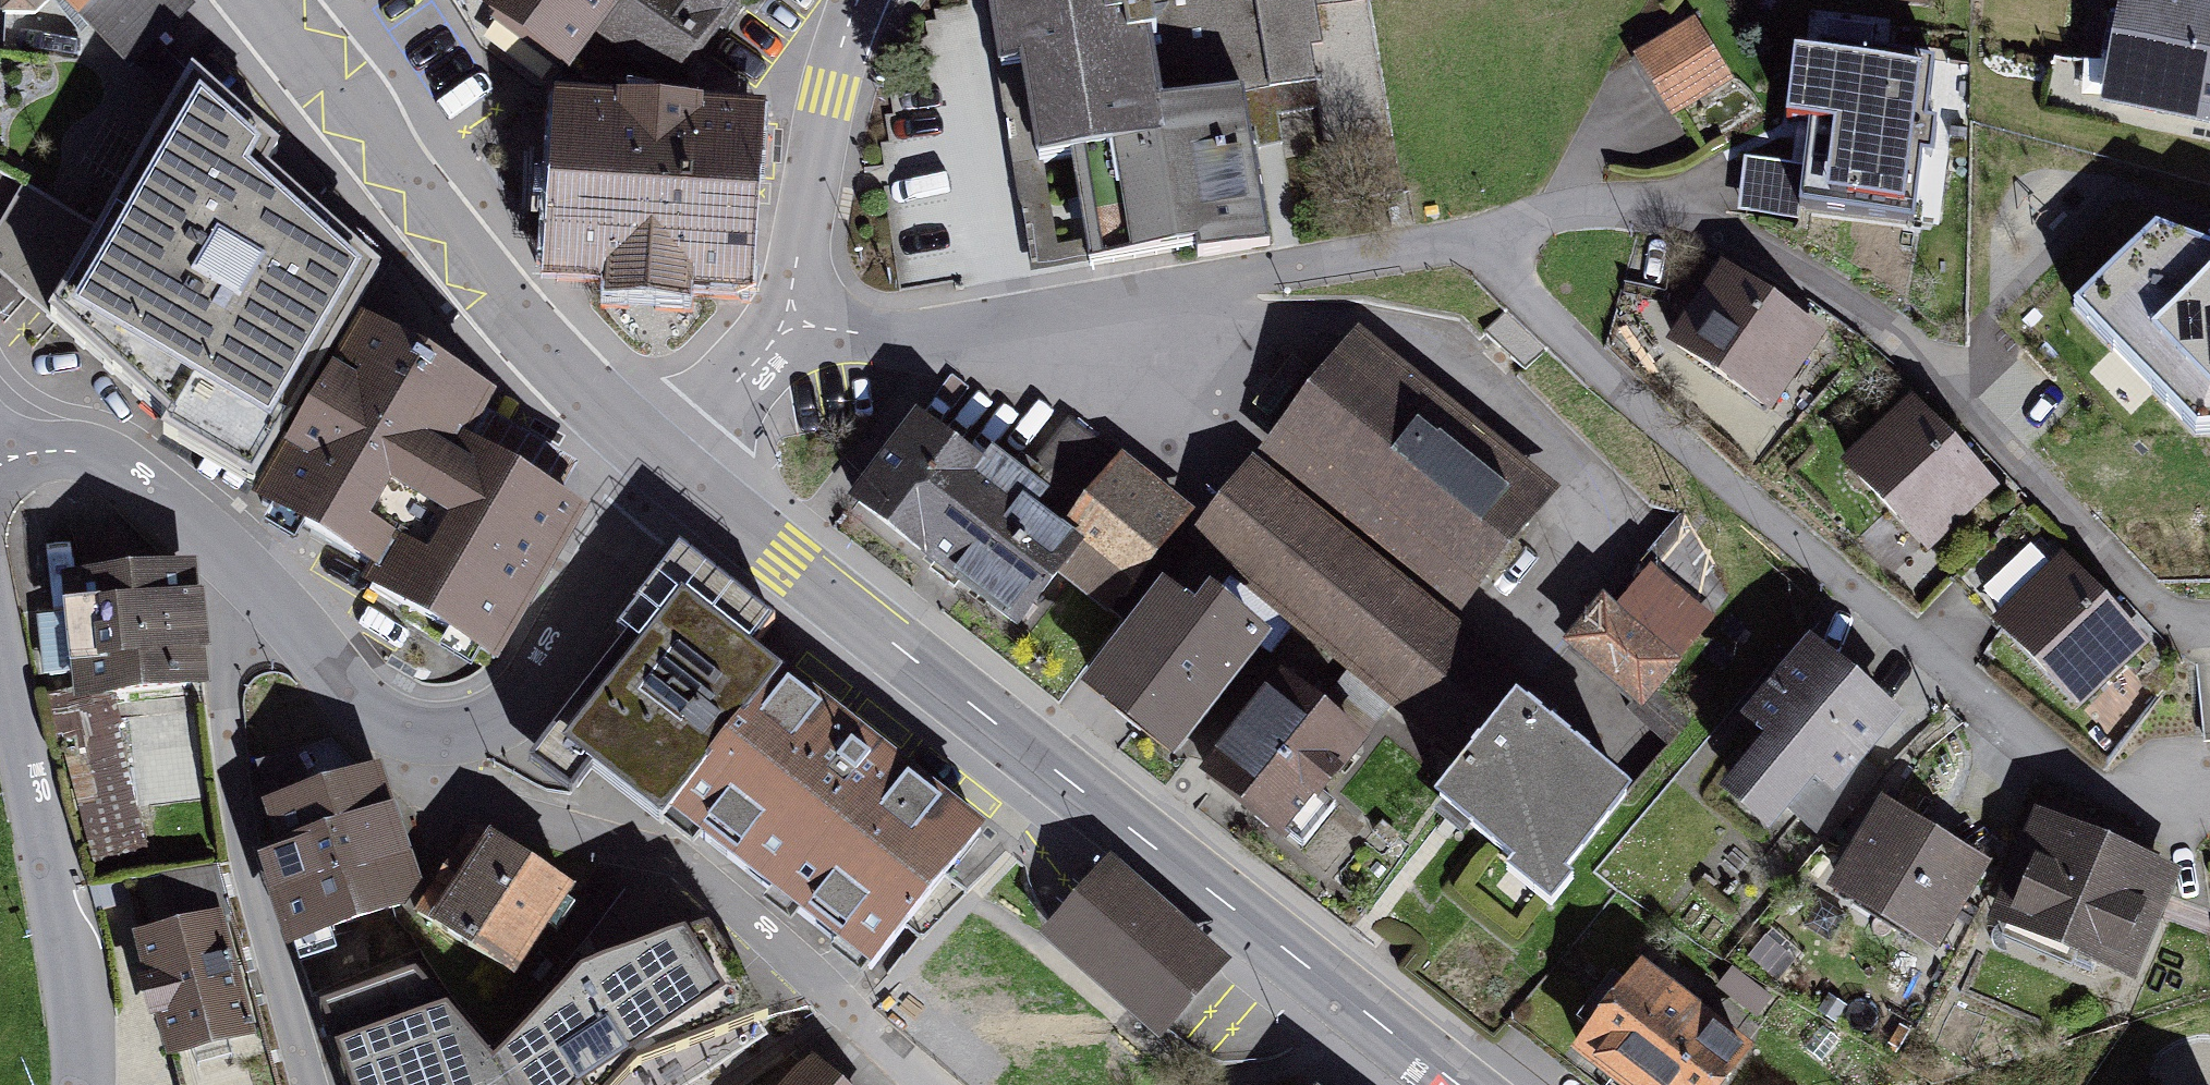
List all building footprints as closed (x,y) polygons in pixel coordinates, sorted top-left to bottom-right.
[(1,12),(34,14),(48,0),(1,0),(1,12)] [(157,40),(185,12),(173,0),(65,0),(130,67),(134,62),(157,40)] [(491,9),(499,14),(494,21),(555,67),(561,60),(569,66),(618,0),(497,0),(491,9)] [(569,66),(583,77),(668,80),(713,19),(723,26),(738,6),(744,9),(751,0),(618,0),(569,66)] [(1312,82),(1411,65),(1400,0),(990,0),(1000,60),(1022,57),(1039,162),(1071,157),(1162,142),(1157,108),(1312,82)] [(2150,0),(2131,0),(2112,96),(2209,116),(2209,12),(2150,0)] [(1817,58),(1794,56),(1787,124),(1809,126),(1800,208),(1913,220),(1921,154),(1932,155),(1936,121),(1926,120),(1929,95),(1917,93),(1919,75),(1927,76),(1927,68),(1933,68),(1934,60),(1870,53),(1873,25),(1827,20),(1824,46),(1818,45),(1817,58)] [(1693,23),(1638,56),(1672,112),(1727,78),(1693,23)] [(157,40),(134,62),(149,78),(171,54),(157,40)] [(176,104),(192,76),(171,54),(149,78),(176,104)] [(2078,105),(2085,63),(2052,58),(2045,99),(2078,105)] [(176,104),(102,229),(24,183),(0,225),(0,276),(169,426),(163,437),(253,489),(379,272),(266,171),(277,151),(192,76),(176,104)] [(1177,139),(1196,248),(1198,258),(1266,247),(1246,129),(1278,123),(1277,116),(1317,109),(1312,82),(1157,108),(1162,142),(1177,139)] [(625,114),(566,110),(557,270),(614,274),(613,296),(683,300),(684,279),(743,283),(753,121),(695,118),(695,111),(625,107),(625,114)] [(1177,139),(1162,142),(1071,157),(1089,266),(1196,248),(1177,139)] [(2156,228),(2073,309),(2112,348),(2139,321),(2180,362),(2153,390),(2195,432),(2209,431),(2209,248),(2156,228)] [(1813,333),(1727,274),(1679,344),(1765,403),(1813,333)] [(1484,332),(1525,371),(1545,350),(1504,311),(1484,332)] [(487,401),(365,329),(261,503),(377,572),(368,588),(404,609),(404,621),(438,640),(443,631),(493,659),(576,517),(459,447),(487,401)] [(1530,513),(1342,364),(1288,432),(1476,582),(1530,513)] [(1914,408),(1852,468),(1925,544),(1987,485),(1914,408)] [(1017,508),(904,425),(839,512),(1015,644),(1059,585),(1114,626),(1190,525),(1070,437),(1017,508)] [(1524,686),(1254,472),(1188,553),(1458,768),(1524,686)] [(1606,597),(1562,656),(1649,720),(1738,599),(1690,525),(1626,611),(1606,597)] [(671,813),(781,674),(751,651),(774,621),(679,546),(634,604),(637,606),(616,632),(626,640),(548,738),(661,826),(671,813)] [(2032,547),(1984,593),(2009,618),(2001,625),(2075,702),(2138,642),(2065,566),(2057,574),(2032,547)] [(194,569),(80,581),(82,611),(70,611),(75,662),(88,661),(91,695),(204,684),(194,569)] [(1189,621),(1153,592),(1066,699),(1166,779),(1269,652),(1205,601),(1189,621)] [(1899,722),(1806,644),(1732,730),(1757,751),(1713,802),(1767,847),(1809,797),(1825,810),(1899,722)] [(2197,665),(2203,736),(2209,736),(2209,664),(2197,665)] [(781,674),(671,813),(871,969),(980,830),(781,674)] [(1317,730),(1262,688),(1185,787),(1276,856),(1378,724),(1343,697),(1317,730)] [(1620,800),(1514,717),(1436,815),(1509,872),(1499,884),(1544,920),(1569,889),(1557,880),(1620,800)] [(274,809),(271,811),(285,854),(262,861),(291,942),(398,907),(410,885),(375,776),(354,783),(347,760),(331,744),(282,760),(282,763),(260,770),(274,809)] [(1991,875),(1881,811),(1828,902),(1937,966),(1991,875)] [(2176,882),(2034,824),(1988,934),(2130,993),(2176,882)] [(566,891),(474,830),(418,913),(510,974),(566,891)] [(1214,962),(1113,874),(1057,937),(1157,1025),(1214,962)] [(177,932),(128,945),(161,1068),(253,1044),(207,877),(165,888),(177,932)] [(580,975),(493,1064),(415,974),(319,1008),(347,1084),(621,1084),(637,1068),(768,1022),(708,929),(580,975)] [(1633,974),(1562,1063),(1590,1084),(1735,1084),(1750,1066),(1633,974)] [(791,1084),(831,1084),(809,1065),(791,1084)]
